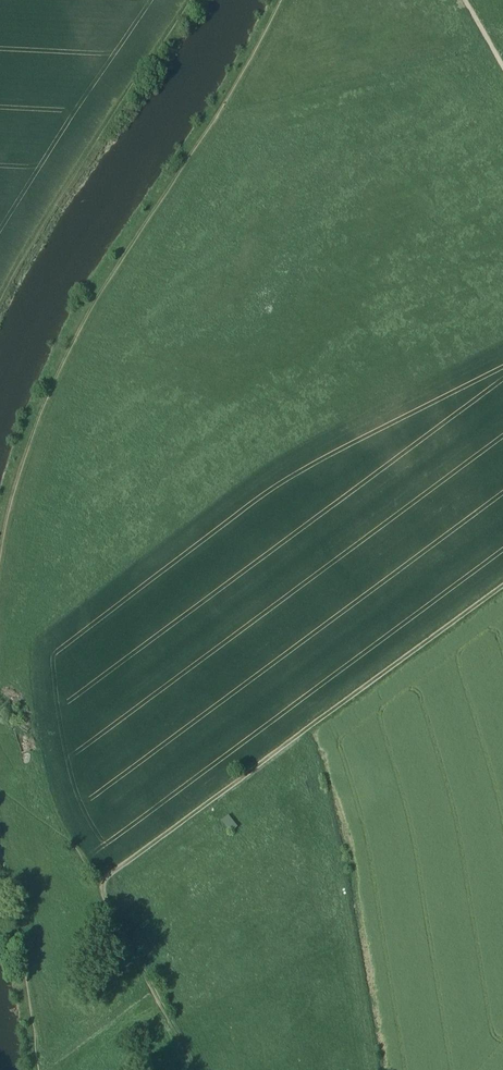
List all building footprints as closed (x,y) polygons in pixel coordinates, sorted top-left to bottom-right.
[(230,817),(239,825),(243,821),(233,812),(230,817)] [(229,815),(223,820),(232,832),(238,827),(229,815)]
